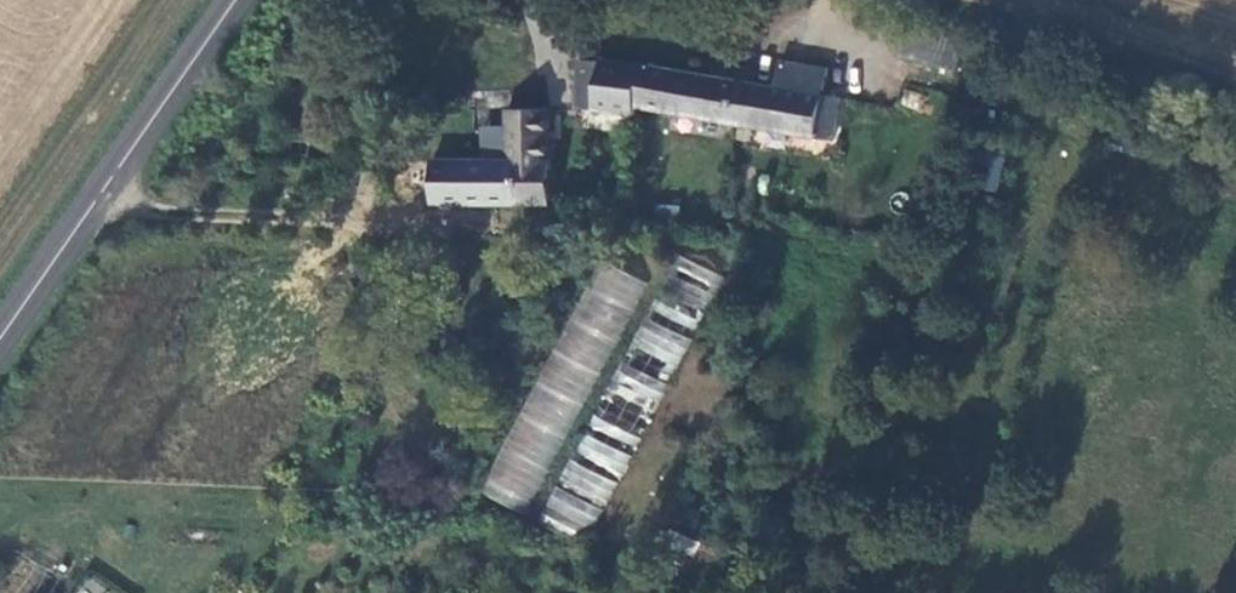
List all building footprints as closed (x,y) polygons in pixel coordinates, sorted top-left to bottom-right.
[(642,69),(593,61),(588,108),(637,115),(638,108),(642,69)] [(734,67),(709,64),(708,76),(642,69),(638,108),(826,138),(836,96),(821,90),(823,64),(773,61),(770,83),(734,79),(734,67)] [(900,105),(930,113),(935,97),(904,89),(900,105)] [(556,209),(557,112),(514,113),(514,162),(515,208),(556,209)] [(1003,156),(989,153),(980,187),(995,190),(1003,156)] [(514,162),(435,161),(436,205),(515,208),(514,162)] [(591,256),(486,497),(534,518),(639,277),(591,256)] [(680,257),(675,268),(714,287),(719,276),(680,257)] [(629,348),(674,369),(688,339),(644,318),(629,348)] [(610,404),(600,421),(632,439),(664,386),(627,364),(605,401),(610,404)] [(586,432),(575,451),(619,477),(630,459),(586,432)] [(604,506),(616,481),(567,459),(556,483),(604,506)] [(555,486),(539,517),(581,539),(597,508),(555,486)]
